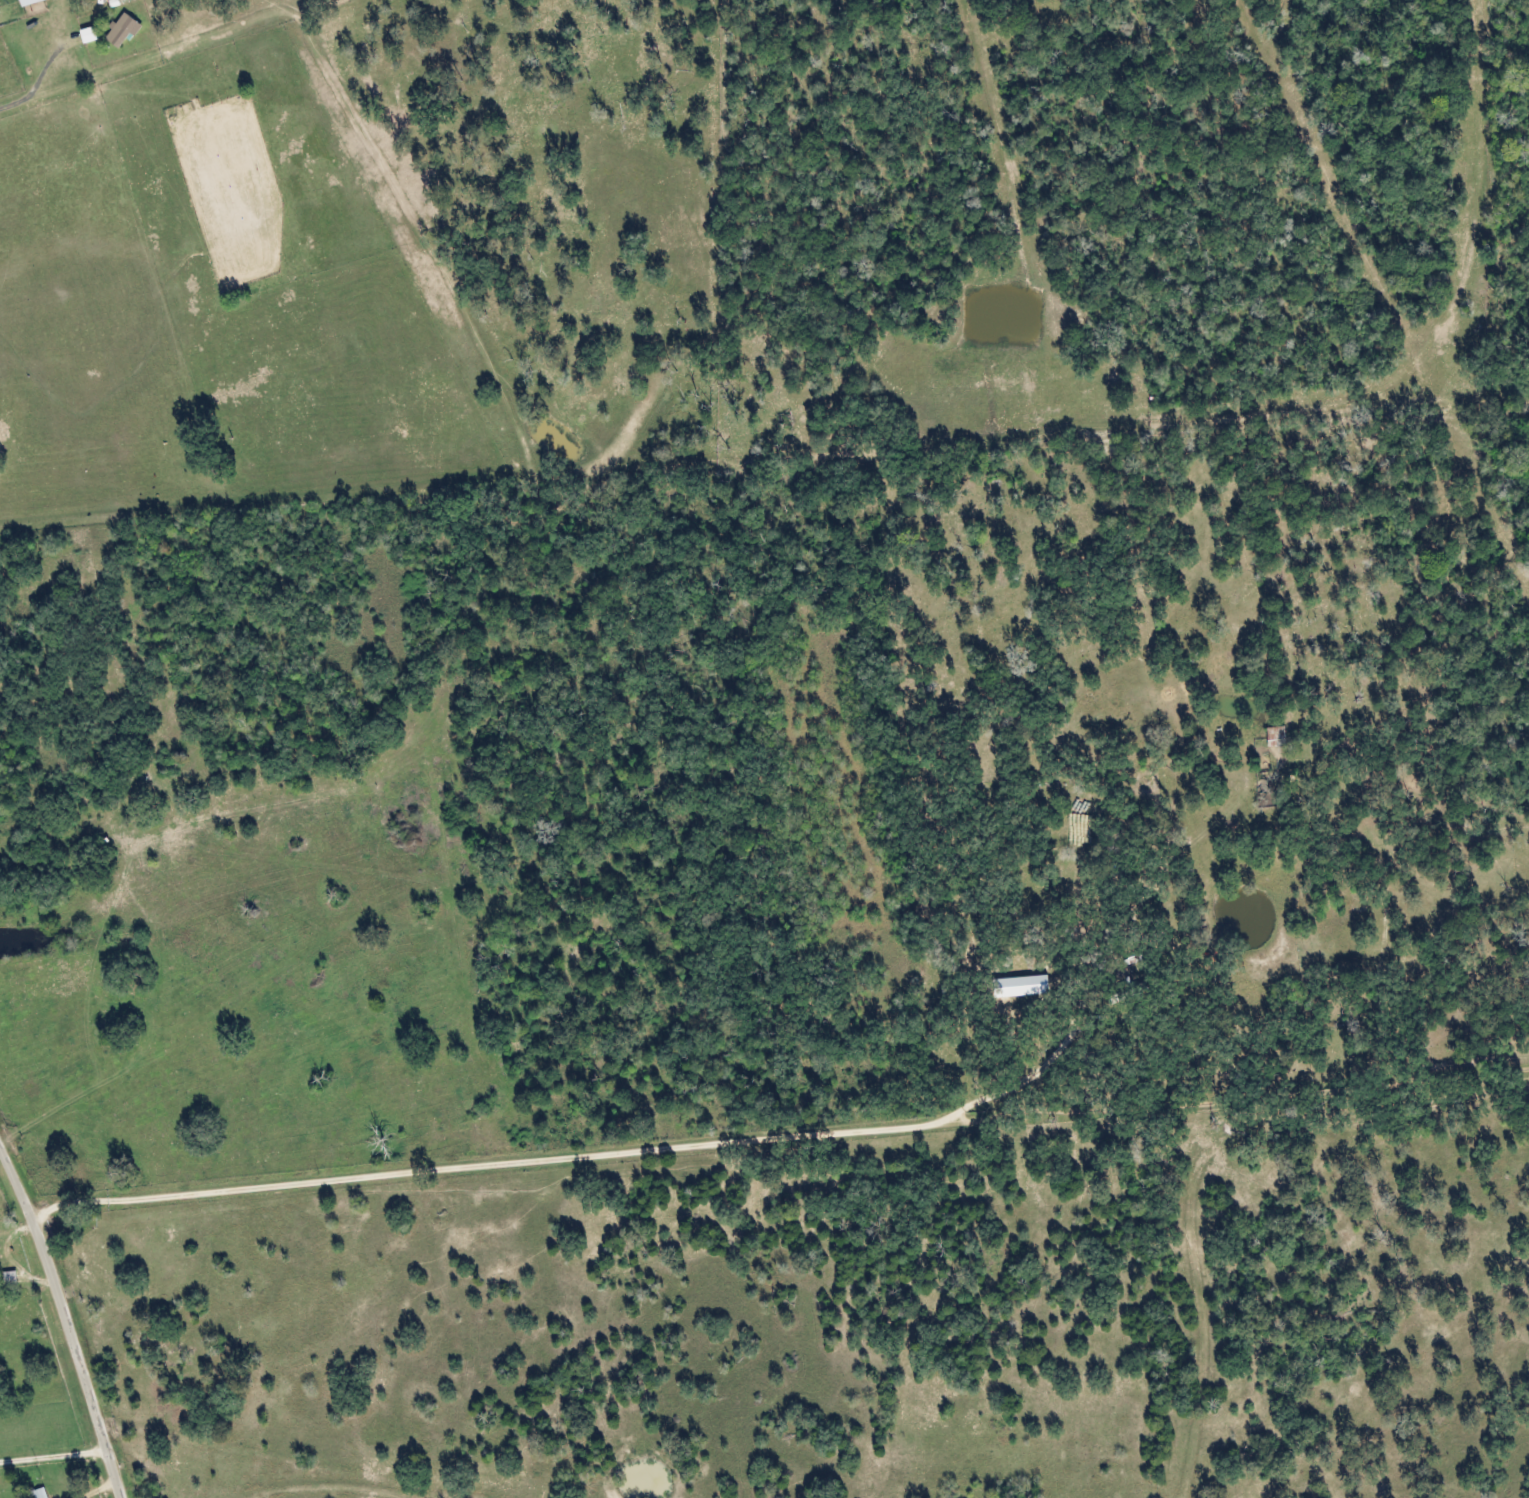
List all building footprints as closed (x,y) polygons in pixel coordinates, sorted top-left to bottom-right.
[(137,25),(122,12),(101,38),(116,50),(137,25)] [(94,38),(90,27),(76,32),(80,43),(94,38)] [(1283,726),(1264,726),(1264,747),(1283,747),(1283,726)] [(1022,993),(1022,978),(1008,978),(1008,993),(1022,993)] [(32,1497),(44,1497),(41,1486),(29,1490),(32,1497)]
